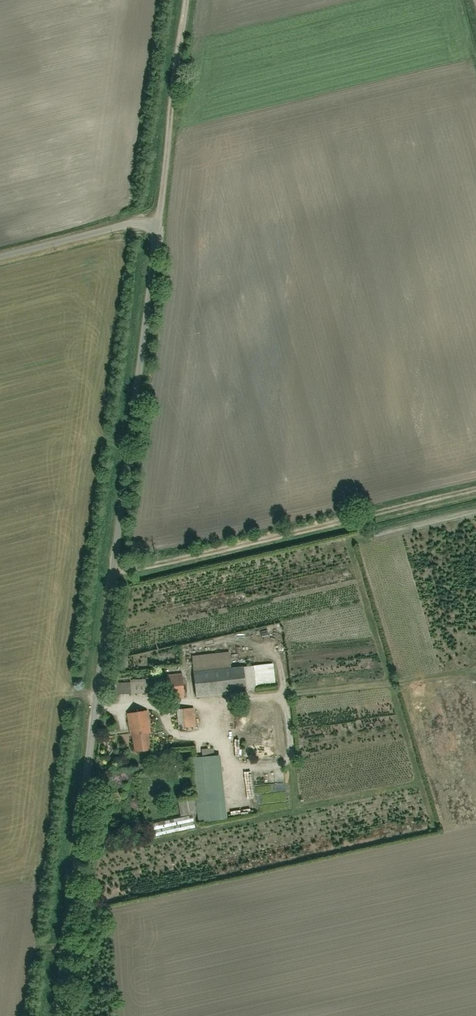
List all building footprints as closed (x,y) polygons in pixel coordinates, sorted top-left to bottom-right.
[(228,654),(192,657),(193,672),(229,669),(228,654)] [(251,667),(253,690),(275,688),(273,665),(251,667)] [(188,676),(189,698),(240,694),(238,672),(188,676)] [(111,677),(113,695),(150,693),(149,675),(111,677)] [(164,675),(165,700),(184,699),(183,675),(164,675)] [(126,708),(129,754),(148,753),(145,707),(126,708)] [(176,711),(177,730),(194,729),(193,710),(176,711)] [(167,749),(169,776),(193,774),(191,747),(167,749)] [(201,749),(202,758),(195,758),(199,804),(221,802),(217,756),(212,757),(211,748),(201,749)] [(179,801),(181,818),(192,817),(190,800),(179,801)]
